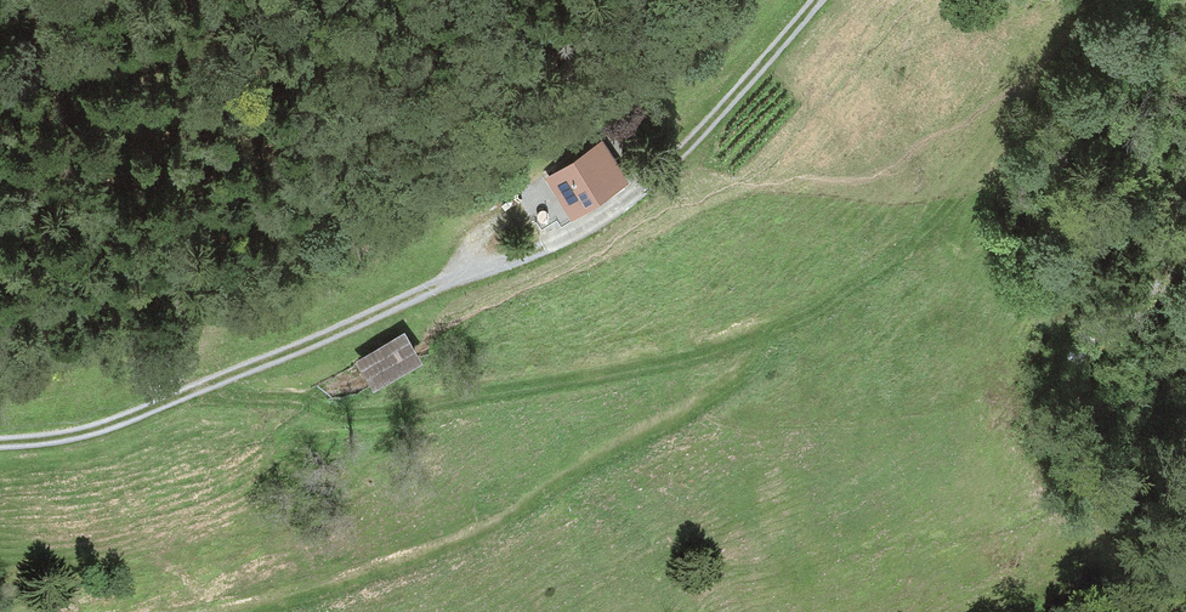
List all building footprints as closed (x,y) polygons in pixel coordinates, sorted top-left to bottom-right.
[(591,149),(543,176),(565,214),(613,187),(591,149)] [(395,341),(353,365),(368,391),(410,367),(395,341)]
